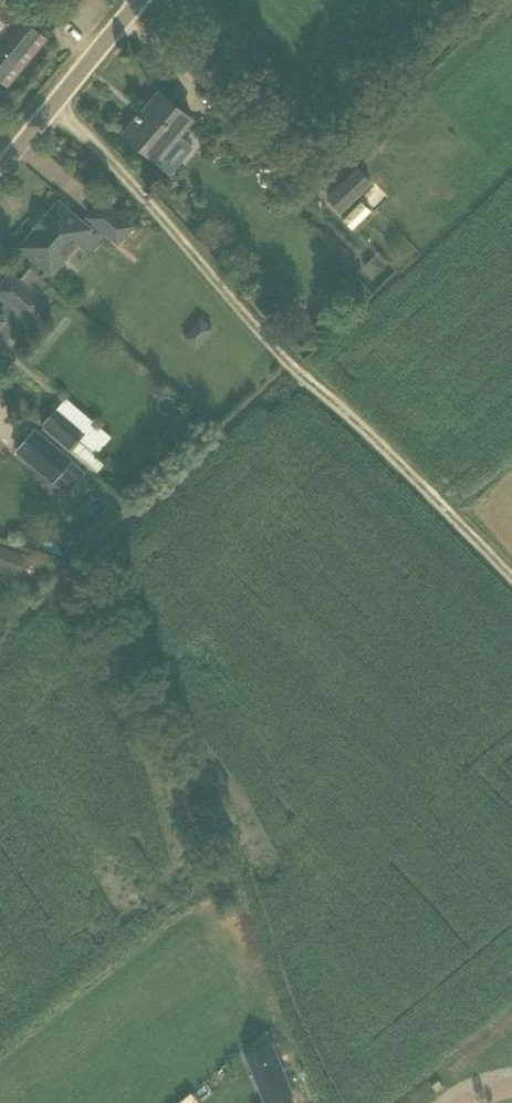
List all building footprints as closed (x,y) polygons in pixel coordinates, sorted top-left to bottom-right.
[(46,37),(5,1),(0,7),(0,78),(9,85),(47,38),(46,37)] [(193,119),(161,92),(147,108),(149,110),(143,117),(138,114),(136,116),(138,118),(125,134),(158,161),(193,119)] [(357,168),(327,198),(341,212),(371,183),(357,168)] [(103,202),(90,217),(119,242),(132,226),(103,202)] [(37,229),(23,247),(53,273),(90,229),(60,203),(48,217),(45,214),(42,217),(44,219),(39,225),(37,224),(34,227),(37,229)] [(0,289),(0,292),(31,318),(44,303),(12,275),(0,289)] [(8,315),(14,307),(0,295),(0,308),(8,315)] [(57,410),(45,424),(72,448),(85,433),(57,410)] [(43,471),(60,451),(35,430),(17,450),(43,471)] [(31,578),(38,557),(0,544),(0,567),(31,578)] [(511,664),(511,663),(511,648),(503,656),(511,664)] [(273,1042),(246,1053),(266,1102),(271,1102),(294,1094),(273,1042)]
